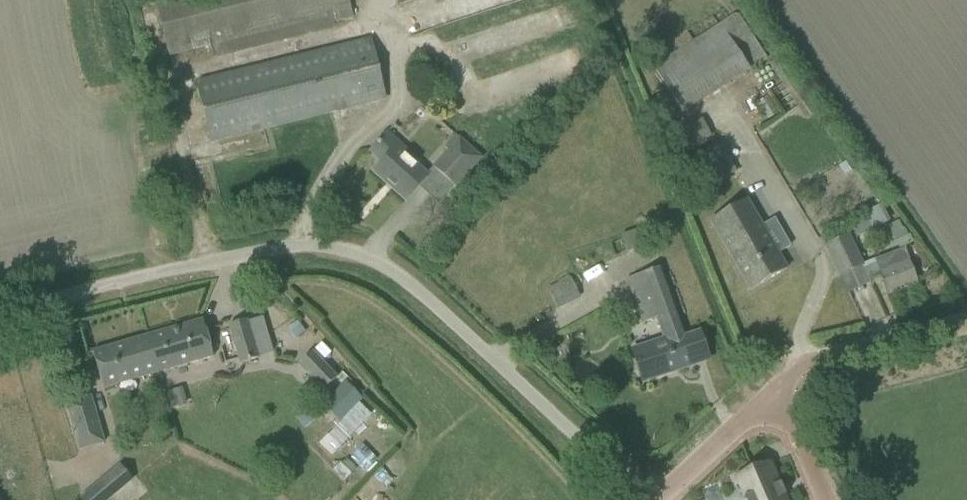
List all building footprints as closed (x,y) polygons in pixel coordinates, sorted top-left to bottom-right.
[(170,56),(210,46),(213,59),(334,28),(333,22),(353,19),(349,0),(156,0),(170,56)] [(653,66),(682,112),(765,59),(737,14),(653,66)] [(197,81),(207,122),(212,141),(385,99),(370,39),(197,81)] [(370,151),(382,162),(374,171),(406,200),(427,176),(396,148),(400,144),(387,132),(370,151)] [(456,188),(483,157),(459,136),(458,137),(455,133),(443,146),(447,149),(432,166),(456,188)] [(846,162),(838,167),(843,175),(851,170),(846,162)] [(789,268),(747,198),(710,219),(738,268),(751,290),(789,268)] [(865,214),(873,229),(888,221),(881,206),(865,214)] [(825,246),(839,275),(862,265),(847,235),(825,246)] [(908,249),(924,273),(933,266),(917,242),(908,249)] [(874,259),(862,265),(867,277),(879,272),(887,293),(917,282),(910,263),(904,248),(874,259)] [(664,339),(631,350),(642,382),(709,359),(699,331),(686,336),(684,330),(684,331),(661,267),(627,278),(643,323),(657,318),(664,339)] [(547,289),(556,307),(580,296),(571,278),(547,289)] [(202,320),(147,336),(158,372),(213,356),(202,320)] [(258,358),(246,320),(229,325),(240,363),(258,358)] [(297,338),(306,331),(298,320),(289,327),(297,338)] [(158,372),(147,336),(92,352),(103,388),(158,372)] [(298,364),(323,390),(337,377),(312,351),(298,364)] [(325,405),(340,419),(359,398),(345,384),(325,405)] [(66,403),(79,449),(104,442),(90,396),(66,403)] [(309,408),(297,418),(305,428),(317,418),(309,408)] [(359,449),(351,458),(362,468),(371,460),(359,449)] [(784,496),(786,496),(785,494),(783,494),(779,486),(781,485),(780,483),(779,484),(770,464),(737,478),(745,496),(744,497),(745,499),(746,498),(747,499),(786,499),(784,496)] [(79,499),(110,499),(132,481),(118,465),(79,499)]
